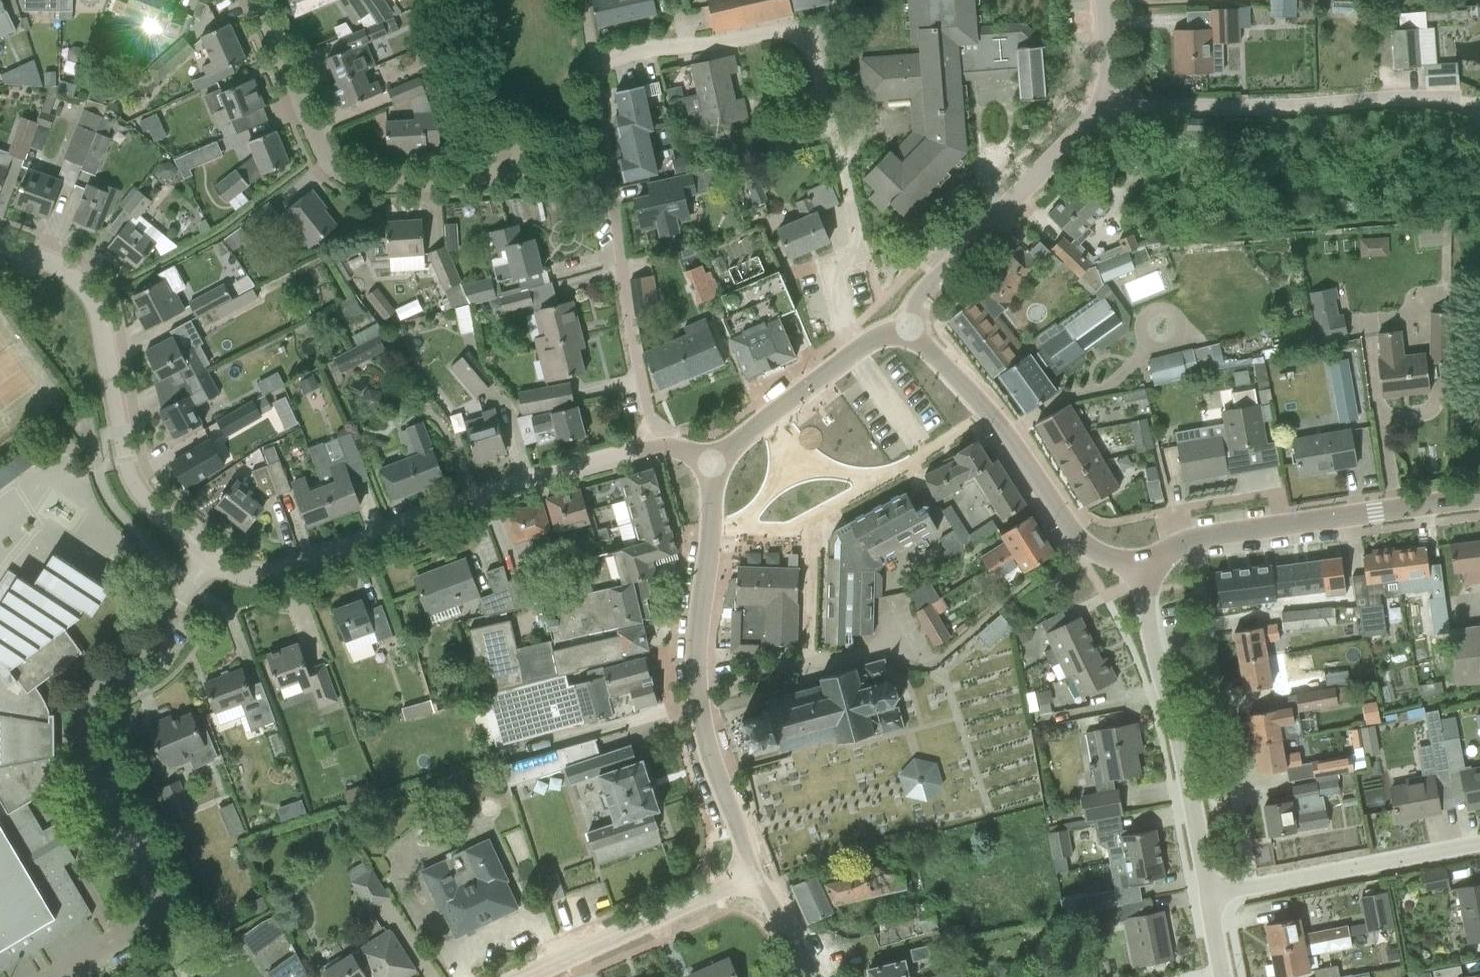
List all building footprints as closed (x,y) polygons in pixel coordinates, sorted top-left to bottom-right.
[(8,14),(6,9),(2,0),(0,0),(0,18),(8,14)] [(60,12),(60,0),(19,0),(19,1),(23,11),(60,12)] [(60,12),(73,12),(73,0),(60,0),(60,12)] [(146,22),(155,0),(116,0),(114,6),(113,10),(133,18),(133,17),(146,22)] [(146,22),(159,27),(158,29),(178,37),(179,33),(187,14),(176,10),(180,0),(155,0),(146,22)] [(295,18),(319,8),(315,0),(288,0),(295,18)] [(354,24),(369,14),(360,0),(338,0),(354,24)] [(378,24),(392,14),(383,0),(362,0),(378,24)] [(653,0),(592,0),(597,27),(656,14),(653,0)] [(790,0),(708,0),(710,12),(715,31),(793,13),(790,0)] [(795,10),(830,3),(830,0),(793,0),(795,10)] [(913,43),(920,43),(921,55),(861,60),(864,101),(888,99),(888,108),(912,106),(914,133),(893,155),(889,152),(864,178),(876,190),(869,197),(883,211),(890,203),(904,217),(965,151),(961,74),(1018,71),(1020,100),(1046,98),(1041,46),(1039,46),(1038,37),(1024,24),(975,28),(973,0),(909,0),(913,43)] [(1271,10),(1295,11),(1296,0),(1271,0),(1271,10)] [(1252,37),(1251,6),(1243,6),(1244,37),(1252,37)] [(1207,44),(1239,43),(1238,9),(1212,9),(1213,29),(1174,30),(1175,75),(1208,73),(1207,44)] [(370,43),(388,35),(383,22),(341,40),(346,51),(359,45),(369,41),(370,43)] [(203,67),(208,77),(228,68),(246,60),(230,24),(212,32),(201,37),(213,62),(203,67)] [(1392,31),(1394,68),(1421,66),(1418,30),(1392,31)] [(148,71),(158,81),(194,50),(184,39),(148,71)] [(327,58),(337,82),(338,83),(364,72),(370,70),(359,45),(346,51),(327,58)] [(691,65),(698,94),(698,95),(732,88),(727,67),(735,65),(733,56),(691,65)] [(34,60),(21,66),(31,85),(43,86),(34,60)] [(1457,84),(1456,72),(1441,73),(1440,66),(1424,67),(1426,86),(1457,84)] [(337,83),(337,82),(332,84),(343,109),(382,93),(377,81),(369,84),(364,72),(338,83),(337,83)] [(55,73),(44,73),(45,87),(56,87),(55,73)] [(388,92),(394,105),(425,91),(420,78),(388,92)] [(264,107),(253,79),(221,93),(220,90),(205,96),(213,115),(216,113),(226,138),(248,129),(243,116),(264,107)] [(76,86),(60,80),(60,93),(73,97),(76,86)] [(615,92),(620,115),(621,115),(648,109),(643,86),(615,92)] [(698,95),(698,94),(675,99),(678,115),(701,110),(705,127),(727,122),(747,118),(744,106),(736,108),(732,88),(698,95)] [(37,126),(49,131),(55,116),(50,114),(57,94),(49,91),(40,115),(38,123),(37,126)] [(431,104),(425,91),(418,94),(424,107),(431,104)] [(648,109),(621,115),(620,115),(615,116),(620,136),(648,130),(648,131),(653,130),(648,109)] [(157,112),(140,120),(144,130),(161,122),(157,112)] [(386,122),(388,155),(427,152),(427,146),(440,146),(439,126),(438,113),(414,115),(415,121),(406,121),(386,122)] [(9,155),(24,160),(38,123),(23,118),(9,155)] [(90,148),(96,133),(78,125),(65,159),(82,166),(90,148)] [(740,134),(746,160),(766,155),(760,129),(740,134)] [(290,164),(276,130),(257,138),(248,143),(254,156),(214,188),(226,204),(262,176),(290,164)] [(620,136),(625,158),(625,159),(653,153),(648,131),(648,130),(620,136)] [(111,139),(96,133),(90,148),(105,154),(111,139)] [(679,137),(670,139),(672,148),(681,146),(679,137)] [(188,168),(223,153),(216,141),(174,159),(185,179),(192,175),(188,168)] [(653,153),(625,159),(625,158),(619,160),(624,182),(657,174),(653,153)] [(682,157),(671,160),(674,173),(685,171),(682,157)] [(11,162),(0,158),(0,191),(4,181),(8,169),(11,162)] [(162,164),(158,168),(158,174),(162,178),(172,178),(176,174),(176,168),(172,164),(162,164)] [(721,166),(694,171),(698,191),(725,186),(721,166)] [(29,169),(22,188),(15,206),(49,219),(62,181),(29,169)] [(636,201),(642,229),(659,225),(662,235),(677,231),(675,222),(689,219),(683,196),(695,193),(691,176),(650,185),(653,197),(636,201)] [(746,182),(756,206),(767,202),(757,177),(746,182)] [(1049,215),(1075,240),(1109,205),(1083,180),(1049,215)] [(779,230),(783,239),(791,257),(829,241),(817,213),(839,204),(829,181),(806,191),(809,198),(797,203),(804,219),(779,230)] [(111,214),(118,197),(120,191),(104,184),(102,190),(88,185),(81,202),(73,221),(99,231),(107,212),(111,214)] [(119,253),(137,268),(150,252),(156,245),(161,255),(178,247),(140,215),(151,202),(139,191),(124,210),(133,217),(121,232),(108,247),(117,255),(119,253)] [(312,245),(336,226),(318,203),(320,202),(312,191),(296,204),(286,212),(312,245)] [(201,221),(198,227),(201,233),(210,228),(205,219),(201,221)] [(388,242),(388,257),(425,254),(422,220),(386,222),(388,242)] [(1450,220),(1416,222),(1418,246),(1450,243),(1450,220)] [(542,271),(537,254),(540,253),(537,241),(534,242),(533,240),(520,244),(516,226),(491,233),(496,251),(507,248),(511,262),(493,267),(497,282),(515,277),(515,278),(542,271)] [(1137,248),(1132,235),(1119,241),(1124,253),(1137,248)] [(1361,237),(1362,255),(1389,254),(1388,236),(1361,237)] [(1092,264),(1064,238),(1051,249),(1080,277),(1096,291),(1104,284),(1095,264),(1092,264)] [(428,252),(445,289),(461,281),(445,245),(428,252)] [(1039,266),(1018,247),(1011,255),(1005,250),(980,280),(990,288),(948,321),(993,378),(1020,357),(992,322),(1008,304),(1016,299),(1039,266)] [(1134,270),(1128,254),(1099,266),(1105,282),(1134,270)] [(720,295),(714,279),(711,271),(704,274),(701,266),(685,272),(688,280),(693,283),(695,291),(694,297),(697,304),(714,298),(713,297),(720,295)] [(722,319),(748,378),(795,357),(778,317),(796,309),(779,271),(721,297),(730,316),(722,319)] [(631,279),(636,317),(656,314),(658,314),(653,276),(651,276),(631,279)] [(467,285),(473,303),(496,298),(492,279),(467,285)] [(141,310),(137,312),(147,331),(184,311),(174,292),(171,294),(163,280),(133,296),(141,310)] [(189,304),(196,318),(216,307),(232,299),(224,285),(189,304)] [(381,320),(392,315),(380,289),(369,294),(381,320)] [(1342,316),(1337,317),(1334,300),(1337,299),(1334,289),(1310,294),(1321,343),(1346,337),(1342,316)] [(534,305),(530,290),(500,297),(505,313),(534,305)] [(1109,296),(1016,363),(1000,374),(1027,412),(1057,391),(1056,390),(1045,376),(1058,367),(1060,371),(1086,353),(1081,346),(1085,344),(1087,347),(1126,319),(1109,296)] [(234,298),(232,299),(216,307),(221,317),(240,307),(234,298)] [(345,320),(361,312),(354,298),(338,306),(345,320)] [(535,339),(537,347),(576,337),(573,326),(579,324),(572,301),(540,310),(540,311),(534,312),(541,337),(535,339)] [(470,304),(458,306),(461,332),(474,331),(470,304)] [(1432,363),(1432,364),(1452,364),(1452,313),(1432,313),(1432,354),(1432,363)] [(724,364),(705,319),(684,328),(687,336),(644,354),(660,391),(724,364)] [(1378,360),(1383,398),(1431,392),(1427,363),(1432,363),(1432,354),(1404,357),(1401,331),(1379,333),(1382,359),(1378,360)] [(334,358),(342,371),(386,350),(379,336),(334,358)] [(171,375),(177,387),(207,371),(194,347),(182,353),(174,337),(145,352),(161,380),(171,375)] [(576,337),(537,347),(546,382),(585,372),(576,337)] [(1198,372),(1192,348),(1147,360),(1154,385),(1187,377),(1186,375),(1198,372)] [(1359,350),(1345,352),(1347,363),(1360,360),(1359,350)] [(469,352),(451,367),(477,398),(495,382),(469,352)] [(1272,404),(1265,364),(1254,366),(1261,406),(1272,404)] [(207,371),(177,387),(183,398),(159,411),(175,439),(203,424),(194,408),(205,402),(205,401),(219,393),(207,371)] [(1348,374),(1332,377),(1340,422),(1356,419),(1348,374)] [(311,375),(299,381),(304,392),(317,387),(311,375)] [(573,404),(569,384),(518,393),(522,414),(573,404)] [(1145,388),(1122,394),(1125,408),(1148,403),(1145,388)] [(1177,446),(1183,479),(1226,472),(1227,476),(1263,470),(1258,446),(1264,445),(1254,389),(1230,393),(1233,409),(1232,409),(1232,410),(1225,411),(1229,437),(1177,446)] [(273,402),(277,412),(290,407),(285,397),(273,402)] [(219,420),(228,435),(261,416),(251,401),(219,420)] [(1035,425),(1052,452),(1086,432),(1069,405),(1053,414),(1035,425)] [(516,418),(525,445),(538,441),(536,432),(555,427),(559,442),(585,435),(578,406),(558,411),(532,419),(531,414),(516,418)] [(470,444),(476,463),(497,456),(496,453),(506,450),(500,431),(494,408),(482,412),(486,424),(466,430),(470,444)] [(1147,419),(1130,423),(1134,438),(1150,434),(1147,419)] [(386,482),(394,500),(445,481),(438,462),(422,421),(407,427),(418,454),(381,469),(386,482)] [(1293,440),(1299,475),(1356,466),(1350,430),(1293,440)] [(1052,452),(1068,480),(1102,459),(1086,432),(1052,452)] [(363,463),(351,433),(338,439),(350,468),(363,463)] [(325,488),(324,488),(335,516),(360,506),(352,488),(335,440),(310,448),(325,488)] [(966,480),(974,475),(991,463),(977,440),(954,455),(957,460),(966,480)] [(186,487),(224,465),(210,441),(172,463),(186,487)] [(974,475),(988,497),(1011,482),(997,459),(991,463),(974,475)] [(1102,459),(1068,480),(1084,507),(1119,488),(1109,471),(1102,459)] [(959,485),(966,480),(957,460),(949,463),(924,475),(936,500),(961,488),(959,485)] [(280,461),(267,466),(278,496),(291,491),(284,472),(280,461)] [(278,496),(267,466),(252,472),(257,485),(251,492),(238,481),(218,506),(246,529),(263,508),(257,503),(262,498),(263,502),(278,496)] [(1155,466),(1144,468),(1147,479),(1158,477),(1155,466)] [(619,479),(626,501),(660,491),(660,492),(660,491),(654,468),(619,479)] [(335,516),(324,488),(310,493),(305,479),(293,484),(309,526),(335,516)] [(1011,482),(988,497),(1003,520),(1009,515),(1026,505),(1011,482)] [(599,493),(597,485),(585,488),(588,497),(599,493)] [(552,518),(556,534),(590,523),(586,508),(581,489),(546,499),(552,518)] [(626,501),(632,523),(666,513),(659,492),(660,492),(660,491),(626,501)] [(882,598),(882,578),(881,576),(878,574),(875,573),(875,571),(877,570),(879,569),(880,568),(882,566),(882,565),(882,563),(882,562),(882,560),(938,530),(928,512),(929,511),(929,510),(930,510),(930,509),(930,508),(930,507),(929,506),(928,505),(927,505),(926,504),(925,505),(924,505),(916,509),(906,492),(834,531),(828,542),(825,643),(853,643),(853,633),(873,634),(874,597),(882,598)] [(546,525),(541,506),(508,515),(514,535),(515,541),(548,532),(546,525)] [(941,511),(945,517),(953,512),(949,506),(941,511)] [(949,523),(957,518),(953,512),(945,517),(949,523)] [(632,523),(638,545),(672,535),(666,513),(632,523)] [(982,559),(988,569),(1013,553),(1014,555),(1025,548),(1023,545),(1042,533),(1030,516),(1001,535),(1006,544),(982,559)] [(957,518),(949,523),(953,529),(961,524),(957,518)] [(986,524),(992,533),(998,529),(992,521),(986,524)] [(965,530),(961,524),(953,529),(957,535),(965,530)] [(979,529),(985,537),(992,533),(986,524),(979,529)] [(609,539),(606,528),(597,530),(600,542),(609,539)] [(937,556),(945,568),(969,553),(966,549),(961,541),(957,535),(953,529),(938,538),(946,550),(937,556)] [(978,542),(985,537),(979,529),(972,533),(978,542)] [(965,530),(957,535),(961,541),(969,536),(965,530)] [(972,533),(969,536),(961,541),(966,549),(978,542),(972,533)] [(1013,553),(988,569),(996,580),(1020,565),(1025,572),(1054,553),(1042,533),(1023,545),(1025,548),(1014,555),(1013,553)] [(600,556),(592,558),(590,558),(596,577),(589,579),(592,592),(632,582),(647,578),(656,575),(652,560),(677,553),(672,535),(638,545),(600,556)] [(558,567),(549,536),(528,542),(537,573),(558,567)] [(600,556),(596,542),(589,545),(592,558),(600,556)] [(1453,573),(1462,572),(1463,585),(1479,583),(1479,542),(1450,546),(1453,573)] [(1394,552),(1398,580),(1412,578),(1414,592),(1431,590),(1426,548),(1394,552)] [(1380,554),(1362,556),(1365,576),(1367,596),(1387,594),(1399,592),(1398,580),(1394,552),(1394,549),(1380,550),(1380,554)] [(3,971),(27,956),(30,955),(38,950),(41,949),(88,921),(87,918),(92,914),(64,866),(75,859),(54,824),(43,831),(31,802),(36,795),(41,788),(45,781),(49,773),(52,765),(55,765),(55,755),(51,755),(51,734),(55,734),(54,714),(51,714),(48,707),(45,700),(41,693),(36,687),(42,683),(49,677),(58,671),(82,653),(67,628),(82,615),(81,614),(84,610),(93,616),(110,590),(54,554),(33,586),(19,577),(10,571),(0,587),(8,592),(0,605),(0,973),(3,971)] [(1271,570),(1221,576),(1226,617),(1277,611),(1277,610),(1346,602),(1344,579),(1342,559),(1271,568),(1271,570)] [(477,595),(464,561),(416,579),(423,598),(429,614),(477,595)] [(507,582),(503,566),(486,573),(494,594),(479,599),(483,617),(513,609),(507,582)] [(731,652),(758,653),(759,645),(796,646),(799,569),(738,568),(737,580),(734,580),(731,582),(730,585),(724,605),(725,605),(726,604),(737,604),(736,610),(732,610),(731,652)] [(510,620),(469,630),(484,694),(484,695),(482,695),(483,699),(565,674),(567,674),(578,672),(578,669),(617,660),(617,656),(648,649),(643,626),(628,629),(627,625),(641,621),(652,619),(647,599),(652,598),(647,578),(632,582),(592,592),(542,603),(548,630),(561,628),(564,638),(550,641),(517,648),(510,620)] [(527,606),(520,579),(507,582),(513,609),(527,606)] [(939,598),(928,580),(907,592),(911,601),(916,613),(930,604),(939,598)] [(1444,597),(1431,599),(1436,632),(1449,630),(1444,597)] [(387,624),(380,606),(367,610),(363,600),(334,611),(341,630),(345,641),(349,652),(391,636),(387,624)] [(916,613),(935,646),(949,637),(937,617),(930,604),(916,613)] [(1358,608),(1362,637),(1386,634),(1382,605),(1358,608)] [(1283,611),(1283,629),(1336,624),(1334,607),(1283,611)] [(988,649),(1012,628),(1001,615),(977,636),(988,649)] [(1047,659),(1090,639),(1079,617),(1046,633),(1053,647),(1043,652),(1047,659)] [(1408,641),(1405,621),(1393,622),(1396,642),(1408,641)] [(1479,683),(1479,624),(1453,628),(1460,685),(1479,683)] [(1234,632),(1239,662),(1266,657),(1264,642),(1280,639),(1277,625),(1234,632)] [(1033,635),(1030,628),(1017,634),(1021,641),(1033,635)] [(1066,676),(1100,660),(1090,639),(1047,659),(1051,667),(1060,662),(1066,676)] [(267,655),(279,688),(299,681),(303,692),(314,688),(320,707),(336,701),(323,665),(308,671),(299,644),(267,655)] [(565,674),(483,699),(489,720),(496,746),(579,724),(579,725),(605,718),(606,722),(639,713),(638,711),(660,705),(652,675),(650,676),(645,657),(640,659),(639,657),(622,661),(623,664),(604,669),(603,667),(587,671),(590,680),(569,686),(565,674)] [(1266,657),(1239,662),(1245,692),(1287,684),(1285,670),(1269,673),(1266,657)] [(1105,658),(1100,660),(1066,676),(1062,678),(1066,686),(1075,682),(1082,697),(1098,689),(1116,681),(1105,658)] [(818,744),(821,743),(820,740),(837,736),(838,740),(836,741),(837,743),(839,742),(840,744),(842,744),(842,742),(845,740),(851,739),(851,741),(862,738),(862,736),(871,734),(872,736),(882,733),(882,735),(905,729),(898,707),(895,708),(894,706),(898,698),(900,699),(900,696),(898,696),(896,688),(898,686),(896,685),(895,686),(887,682),(887,680),(890,679),(885,659),(821,677),(823,686),(804,691),(804,688),(783,694),(784,696),(767,701),(764,700),(763,702),(765,703),(766,707),(765,708),(766,709),(763,710),(761,712),(761,715),(747,720),(743,718),(741,721),(749,747),(753,749),(755,746),(775,739),(777,746),(778,745),(780,749),(778,751),(780,753),(782,751),(799,746),(799,749),(802,748),(802,745),(817,741),(818,744)] [(242,704),(251,730),(276,721),(261,682),(249,686),(242,669),(205,683),(211,701),(216,713),(242,704)] [(1352,684),(1359,683),(1358,679),(1353,680),(1352,675),(1347,676),(1346,672),(1293,682),(1295,695),(1349,686),(1348,685),(1352,684)] [(1349,686),(1295,695),(1297,709),(1339,702),(1339,700),(1354,697),(1352,684),(1348,685),(1349,686)] [(1034,691),(1037,703),(1052,700),(1050,688),(1034,691)] [(434,712),(431,700),(402,708),(405,721),(434,712)] [(1254,745),(1281,740),(1303,737),(1300,720),(1294,721),(1292,708),(1276,711),(1249,715),(1254,745)] [(1366,709),(1367,721),(1381,720),(1381,709),(1366,709)] [(218,757),(207,730),(200,733),(191,713),(166,724),(164,719),(148,726),(164,764),(167,762),(170,769),(182,764),(179,757),(190,753),(195,766),(218,757)] [(1455,719),(1440,722),(1443,741),(1459,738),(1455,719)] [(1140,774),(1134,743),(1140,742),(1137,723),(1126,725),(1117,727),(1085,733),(1097,794),(1081,797),(1085,820),(1102,817),(1122,814),(1117,790),(1115,791),(1113,779),(1140,774)] [(1373,724),(1358,726),(1361,738),(1364,755),(1378,752),(1373,724)] [(1358,726),(1350,728),(1352,740),(1361,738),(1358,726)] [(1464,767),(1459,738),(1443,741),(1445,751),(1449,771),(1465,768),(1464,767)] [(560,749),(502,766),(509,787),(566,768),(571,785),(600,775),(605,792),(600,794),(602,801),(605,809),(610,807),(615,823),(588,833),(594,850),(658,829),(653,812),(660,810),(652,785),(643,760),(636,762),(631,745),(612,752),(597,756),(592,740),(560,749)] [(1281,740),(1254,745),(1259,775),(1302,767),(1299,753),(1283,756),(1281,740)] [(1424,783),(1391,789),(1397,821),(1440,813),(1435,787),(1452,784),(1450,778),(1449,771),(1445,751),(1444,751),(1432,753),(1420,764),(1424,783)] [(1366,769),(1364,755),(1351,757),(1353,771),(1366,769)] [(1353,771),(1351,757),(1312,764),(1314,778),(1353,771)] [(1471,772),(1470,766),(1464,767),(1465,768),(1449,771),(1450,778),(1462,776),(1467,802),(1479,800),(1479,770),(1471,772)] [(175,783),(160,789),(174,822),(189,816),(175,783)] [(1293,788),(1295,802),(1320,798),(1318,784),(1293,788)] [(302,799),(289,803),(294,817),(307,812),(302,799)] [(1264,806),(1269,836),(1296,831),(1296,830),(1311,828),(1308,813),(1293,816),(1291,801),(1264,806)] [(233,828),(236,835),(245,831),(241,822),(234,825),(233,828)] [(1161,853),(1157,829),(1141,832),(1140,827),(1121,831),(1097,836),(1099,844),(1107,850),(1122,846),(1125,860),(1161,853)] [(1049,833),(1054,858),(1072,855),(1068,829),(1049,833)] [(518,908),(505,882),(508,881),(489,840),(422,872),(441,912),(444,911),(456,937),(518,908)] [(1161,853),(1125,860),(1128,874),(1120,876),(1123,890),(1131,888),(1151,884),(1150,879),(1165,877),(1161,853)] [(922,883),(917,858),(901,861),(863,870),(869,897),(905,888),(906,893),(909,893),(907,887),(922,883)] [(352,883),(369,910),(389,898),(371,870),(352,883)] [(863,870),(824,879),(835,905),(869,897),(863,870)] [(1420,876),(1423,891),(1449,886),(1446,870),(1420,876)] [(546,877),(554,901),(565,897),(557,873),(546,877)] [(835,905),(824,879),(821,873),(810,878),(791,886),(808,923),(838,910),(835,905)] [(1468,945),(1479,942),(1479,884),(1457,888),(1460,908),(1468,945)] [(1113,904),(1111,892),(1087,897),(1089,909),(1113,904)] [(1362,897),(1368,931),(1392,926),(1385,892),(1362,897)] [(262,897),(250,903),(256,914),(268,908),(262,897)] [(1131,920),(1140,966),(1151,963),(1171,959),(1162,912),(1151,914),(1148,900),(1101,909),(1104,925),(1131,920)] [(871,920),(879,947),(939,929),(931,902),(871,920)] [(272,918),(243,938),(256,957),(285,936),(272,918)] [(1266,925),(1272,951),(1304,945),(1304,944),(1326,940),(1326,941),(1350,937),(1348,926),(1324,930),(1302,935),(1299,919),(1266,925)] [(962,925),(938,930),(942,948),(966,942),(962,925)] [(322,968),(328,976),(407,976),(416,971),(390,930),(342,961),(339,957),(322,968)] [(1352,947),(1350,937),(1326,941),(1328,952),(1352,947)] [(1272,951),(1277,976),(1281,976),(1309,972),(1304,945),(1272,951)] [(931,958),(928,946),(910,950),(913,962),(931,958)] [(1386,950),(1387,961),(1399,959),(1397,948),(1386,950)] [(268,973),(270,976),(310,976),(297,952),(268,973)] [(690,976),(736,976),(728,959),(689,976),(690,976)] [(904,961),(869,970),(871,976),(908,976),(904,961)] [(1338,966),(1314,971),(1315,976),(1339,976),(1338,966)] [(1460,966),(1440,970),(1432,972),(1433,976),(1462,976),(1460,966)]
